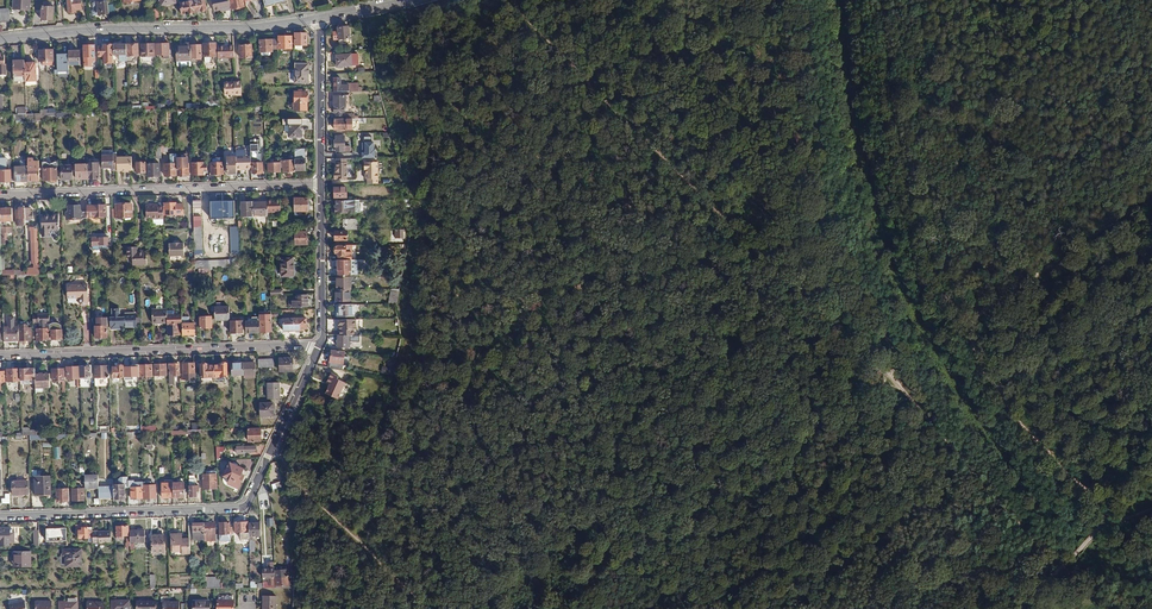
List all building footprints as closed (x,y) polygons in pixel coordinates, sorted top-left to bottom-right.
[(12,9),(29,10),(29,0),(13,0),(12,9)] [(68,12),(76,11),(75,8),(81,7),(80,0),(67,0),(68,12)] [(93,10),(92,10),(92,15),(98,15),(98,14),(109,13),(107,1),(98,2),(97,0),(95,0),(93,2),(93,10)] [(180,4),(181,15),(197,13),(195,1),(195,0),(187,0),(188,3),(180,4)] [(195,1),(197,13),(206,11),(204,0),(202,0),(195,1)] [(214,10),(227,8),(228,9),(231,9),(229,0),(212,0),(214,10)] [(232,8),(244,6),(242,0),(230,0),(232,8)] [(265,8),(282,4),(283,5),(288,4),(287,0),(263,0),(265,8)] [(42,1),(37,1),(36,10),(41,10),(41,19),(52,20),(53,7),(42,6),(42,1)] [(158,8),(151,10),(153,18),(160,17),(158,8)] [(0,10),(0,21),(8,21),(8,10),(0,10)] [(349,28),(338,29),(338,33),(335,33),(335,39),(338,39),(338,45),(349,44),(349,28)] [(307,33),(294,33),(294,46),(307,46),(307,33)] [(277,36),(277,39),(277,47),(291,47),(291,36),(277,36)] [(277,39),(260,39),(260,52),(271,52),(271,47),(277,47),(277,39)] [(215,43),(204,44),(204,54),(215,53),(215,43)] [(250,43),(240,43),(240,54),(250,54),(250,43)] [(126,45),(127,53),(136,53),(139,53),(138,44),(126,45)] [(142,54),(140,54),(141,60),(156,60),(156,54),(154,54),(154,44),(142,44),(142,54)] [(155,44),(156,54),(165,54),(165,58),(169,58),(169,44),(155,44)] [(102,47),(97,47),(98,56),(104,56),(104,64),(105,64),(106,68),(114,68),(113,56),(112,56),(112,45),(104,45),(103,48),(102,48),(102,47)] [(126,45),(113,45),(113,53),(119,53),(119,59),(127,59),(127,53),(126,45)] [(185,47),(177,47),(177,61),(191,61),(191,54),(191,45),(185,45),(185,47)] [(201,45),(191,45),(191,54),(201,54),(201,45)] [(233,45),(217,46),(218,58),(234,57),(233,45)] [(94,46),(84,46),(85,64),(90,64),(89,61),(95,61),(94,46)] [(68,51),(68,55),(69,69),(78,68),(78,51),(68,51)] [(46,53),(39,53),(39,64),(47,63),(46,53)] [(68,55),(58,55),(58,74),(69,74),(69,69),(68,55)] [(351,56),(336,56),(336,67),(351,67),(351,56)] [(24,60),(12,60),(13,75),(24,74),(24,63),(24,60)] [(35,62),(24,63),(24,74),(25,81),(35,80),(35,62)] [(308,64),(295,64),(295,71),(295,82),(308,82),(308,64)] [(340,79),(333,79),(334,93),(349,92),(349,86),(340,86),(340,79)] [(239,82),(233,82),(233,84),(223,84),(223,95),(240,94),(239,82)] [(307,92),(295,92),(295,102),(293,102),(293,110),(307,110),(307,92)] [(344,97),(334,97),(334,113),(336,113),(336,116),(341,116),(341,113),(343,113),(344,97)] [(30,121),(41,121),(41,114),(26,114),(26,107),(17,107),(18,115),(15,115),(15,121),(30,120),(30,121)] [(301,119),(289,119),(289,136),(301,136),(301,119)] [(352,119),(334,119),(334,130),(352,130),(352,119)] [(344,137),(334,137),(334,147),(336,147),(336,152),(342,151),(342,148),(344,148),(344,137)] [(372,138),(364,138),(364,144),(362,144),(362,160),(378,160),(376,151),(374,151),(374,144),(372,144),(372,138)] [(112,170),(117,170),(117,155),(117,153),(113,153),(113,155),(102,155),(102,168),(111,167),(112,170)] [(165,176),(177,176),(176,153),(170,153),(170,163),(165,163),(165,176)] [(187,153),(176,153),(177,176),(189,176),(188,162),(187,162),(187,153)] [(122,155),(117,155),(117,170),(132,170),(131,156),(123,156),(122,155)] [(280,155),(272,155),(272,160),(268,160),(268,171),(280,171),(280,155)] [(251,156),(236,157),(236,167),(245,167),(245,169),(251,168),(251,156)] [(15,170),(7,170),(6,157),(0,157),(0,182),(15,181),(15,170)] [(236,167),(236,157),(227,157),(227,173),(236,173),(236,167)] [(32,158),(27,158),(28,166),(28,181),(39,180),(39,165),(33,166),(33,159),(32,158)] [(295,169),(295,158),(283,159),(284,171),(295,171),(295,169)] [(305,158),(295,158),(295,169),(305,169),(305,158)] [(348,159),(336,159),(336,168),(335,168),(335,172),(347,172),(348,159)] [(203,160),(192,160),(193,174),(203,174),(203,169),(206,168),(206,163),(202,163),(203,160)] [(87,162),(87,164),(87,177),(99,177),(98,162),(87,162)] [(223,162),(211,162),(211,174),(223,173),(223,162)] [(263,162),(252,163),(252,172),(263,172),(263,162)] [(72,163),(61,163),(61,178),(72,178),(72,164),(72,163)] [(378,163),(365,163),(365,171),(367,171),(367,172),(378,172),(378,163)] [(76,177),(87,177),(87,164),(76,164),(76,177)] [(144,164),(136,164),(137,173),(145,173),(144,164)] [(159,164),(148,164),(148,177),(160,176),(159,164)] [(15,181),(28,181),(28,166),(14,166),(15,170),(15,181)] [(56,166),(43,166),(43,178),(56,178),(56,166)] [(347,172),(335,172),(334,172),(334,173),(332,174),(332,178),(334,180),(347,180),(347,172)] [(378,172),(367,172),(367,174),(365,174),(365,180),(368,180),(368,185),(378,185),(378,172)] [(346,188),(334,188),(334,198),(346,198),(346,188)] [(307,197),(294,197),(294,210),(307,210),(307,197)] [(267,199),(267,201),(268,212),(281,211),(280,199),(267,199)] [(201,208),(201,200),(193,200),(193,208),(201,208)] [(222,217),(222,200),(209,201),(210,218),(222,217)] [(234,200),(222,200),(222,217),(235,216),(234,200)] [(177,201),(163,202),(164,213),(183,212),(183,203),(177,203),(177,201)] [(267,201),(252,202),(253,216),(253,227),(268,226),(268,212),(267,201)] [(357,202),(337,201),(337,207),(334,207),(334,213),(358,213),(357,202)] [(158,204),(146,204),(147,216),(152,216),(152,217),(164,217),(164,213),(163,202),(158,202),(158,204)] [(252,202),(241,202),(242,216),(253,216),(252,202)] [(87,205),(87,212),(87,216),(106,216),(106,204),(87,205)] [(132,204),(116,204),(116,209),(112,210),(112,217),(132,216),(132,204)] [(25,206),(25,208),(25,221),(28,221),(28,219),(33,219),(33,213),(31,213),(30,207),(25,206)] [(80,206),(69,207),(69,213),(67,213),(67,219),(87,218),(87,216),(87,212),(80,213),(80,206)] [(25,208),(17,209),(17,224),(25,223),(25,221),(25,208)] [(13,210),(0,210),(1,224),(1,237),(7,237),(7,230),(5,230),(4,223),(13,222),(13,210)] [(58,214),(47,214),(47,217),(41,217),(41,235),(47,235),(48,229),(58,228),(58,214)] [(356,220),(344,219),(344,230),(356,230),(356,220)] [(202,220),(194,220),(194,249),(203,249),(202,220)] [(307,225),(294,226),(295,244),(307,244),(307,225)] [(238,229),(231,229),(233,260),(195,261),(195,269),(199,269),(205,268),(213,268),(240,267),(238,229)] [(403,239),(404,231),(395,230),(394,238),(403,239)] [(347,232),(335,232),(335,241),(347,241),(347,232)] [(108,236),(91,237),(91,245),(100,245),(100,249),(109,248),(108,236)] [(174,242),(169,242),(169,255),(184,254),(184,242),(180,242),(180,241),(174,241),(174,242)] [(352,245),(346,245),(346,246),(335,246),(335,247),(333,247),(333,251),(335,251),(334,252),(335,253),(338,253),(337,260),(350,260),(351,260),(351,253),(352,252),(352,245)] [(137,246),(126,247),(127,257),(132,257),(132,265),(147,264),(146,253),(143,253),(143,251),(137,251),(137,246)] [(291,260),(279,261),(279,279),(291,279),(291,260)] [(350,271),(350,260),(337,260),(337,271),(350,271)] [(338,275),(336,275),(336,290),(349,290),(350,290),(350,275),(338,275)] [(88,284),(68,286),(69,298),(81,298),(82,305),(89,304),(88,284)] [(150,287),(142,288),(142,300),(151,299),(150,287)] [(349,290),(336,290),(335,290),(336,302),(349,302),(349,290)] [(307,294),(296,295),(296,301),(292,302),(292,306),(308,306),(307,294)] [(167,323),(167,315),(166,308),(162,308),(162,305),(156,306),(156,309),(151,309),(152,321),(161,321),(161,323),(167,323)] [(355,305),(338,305),(338,316),(355,316),(355,305)] [(215,320),(229,319),(229,306),(214,307),(215,320)] [(111,318),(111,329),(121,329),(121,326),(124,326),(124,327),(136,327),(136,313),(125,314),(125,318),(119,318),(119,309),(112,309),(113,318),(111,318)] [(50,312),(33,313),(33,322),(40,321),(40,327),(37,327),(36,338),(50,338),(50,330),(50,324),(50,312)] [(179,314),(167,315),(167,323),(167,324),(168,324),(168,335),(179,335),(179,314)] [(271,314),(259,314),(259,320),(259,331),(259,332),(271,332),(271,314)] [(95,324),(95,337),(106,336),(106,324),(107,324),(107,315),(96,315),(97,324),(95,324)] [(19,340),(18,327),(19,325),(13,325),(13,316),(8,317),(9,325),(4,325),(4,342),(19,342),(19,340)] [(189,316),(182,316),(182,335),(194,334),(194,323),(189,323),(189,316)] [(211,317),(200,317),(200,328),(211,328),(211,317)] [(306,317),(284,317),(284,329),(299,329),(299,327),(306,327),(306,317)] [(242,319),(230,319),(231,332),(242,332),(242,319)] [(259,331),(259,320),(246,320),(246,331),(259,331)] [(352,320),(338,320),(338,325),(339,325),(339,336),(349,336),(349,327),(352,327),(352,320)] [(50,330),(52,330),(52,339),(62,339),(62,325),(60,324),(59,323),(57,322),(56,322),(54,322),(52,323),(50,324),(50,330)] [(31,327),(18,327),(19,340),(31,340),(31,327)] [(351,336),(349,336),(339,336),(338,336),(337,346),(348,348),(349,339),(350,339),(351,336)] [(345,352),(332,350),(330,363),(342,366),(345,352)] [(292,358),(280,358),(280,371),(293,371),(292,358)] [(274,359),(258,359),(258,367),(274,366),(274,359)] [(255,361),(243,362),(243,374),(255,374),(255,361)] [(208,362),(201,363),(201,375),(203,375),(203,381),(214,380),(214,375),(213,365),(207,365),(208,362)] [(220,364),(213,365),(214,375),(217,375),(217,380),(225,380),(225,377),(227,377),(227,362),(220,362),(220,364)] [(243,362),(231,362),(232,375),(243,374),(243,362)] [(179,363),(169,363),(169,369),(171,369),(171,376),(179,376),(179,363)] [(194,363),(183,363),(184,381),(189,380),(190,379),(196,379),(196,374),(194,374),(194,363)] [(115,370),(111,370),(112,382),(122,381),(122,365),(115,366),(115,370)] [(131,366),(124,367),(125,378),(140,378),(139,365),(131,365),(131,366)] [(166,365),(155,366),(155,377),(166,377),(166,365)] [(152,366),(140,366),(140,377),(152,377),(152,366)] [(109,367),(95,367),(95,385),(100,385),(100,380),(110,379),(109,367)] [(390,369),(383,367),(381,376),(388,378),(390,369)] [(65,368),(53,369),(53,381),(62,381),(62,391),(66,391),(65,368)] [(78,368),(66,368),(67,380),(75,380),(75,388),(79,388),(78,368)] [(90,368),(81,368),(81,389),(88,389),(88,379),(90,379),(90,368)] [(19,369),(7,370),(7,382),(19,382),(19,369)] [(35,369),(20,369),(20,381),(35,381),(35,373),(35,369)] [(50,372),(35,373),(35,381),(35,385),(51,384),(50,372)] [(338,377),(332,374),(328,383),(331,384),(327,394),(338,399),(345,383),(337,379),(338,377)] [(278,382),(268,382),(268,398),(279,398),(278,382)] [(274,402),(259,403),(259,414),(274,414),(274,402)] [(30,430),(30,427),(23,427),(23,434),(30,434),(30,440),(48,439),(48,434),(33,434),(33,430),(30,430)] [(260,428),(248,428),(248,440),(260,440),(260,428)] [(244,444),(236,445),(237,453),(244,453),(244,451),(255,451),(255,445),(244,446),(244,444)] [(246,472),(233,465),(226,478),(231,481),(228,487),(239,492),(243,484),(241,483),(246,472)] [(204,468),(203,468),(204,487),(216,487),(216,473),(212,472),(212,470),(205,470),(204,468)] [(98,488),(98,487),(98,475),(85,475),(85,488),(98,488)] [(50,476),(35,476),(35,494),(51,494),(50,476)] [(194,478),(189,478),(189,495),(196,495),(196,491),(199,491),(199,481),(194,481),(194,478)] [(151,483),(151,480),(147,480),(147,484),(143,484),(144,497),(155,497),(155,484),(151,483)] [(28,481),(12,482),(12,494),(28,494),(28,481)] [(121,483),(113,483),(113,486),(114,497),(114,499),(125,498),(125,483),(123,484),(123,482),(121,482),(121,483)] [(184,482),(173,483),(173,497),(184,496),(184,482)] [(173,497),(173,483),(162,483),(162,497),(173,497)] [(98,497),(114,497),(113,486),(98,487),(98,488),(98,497)] [(142,486),(131,486),(131,497),(142,497),(142,486)] [(64,489),(58,489),(58,501),(69,500),(69,494),(68,494),(68,487),(64,487),(64,489)] [(84,489),(73,489),(73,500),(84,500),(84,489)] [(2,503),(10,503),(10,493),(5,493),(5,498),(2,498),(2,503)] [(209,522),(204,522),(204,535),(205,539),(215,539),(215,540),(220,540),(220,534),(219,533),(215,533),(215,522),(212,522),(211,520),(209,520),(209,522)] [(232,521),(219,521),(219,533),(220,534),(229,533),(229,526),(231,526),(232,521)] [(248,521),(235,521),(235,531),(240,531),(240,538),(249,538),(249,536),(249,532),(248,532),(248,521)] [(193,524),(189,524),(190,537),(190,548),(192,549),(193,545),(193,535),(204,535),(204,522),(193,522),(193,524)] [(260,522),(249,522),(249,532),(249,536),(255,536),(255,539),(258,539),(258,548),(261,548),(260,522)] [(80,525),(74,525),(74,533),(78,533),(77,537),(92,537),(92,530),(92,526),(81,526),(81,529),(79,529),(80,525)] [(128,526),(116,526),(116,536),(128,535),(128,526)] [(9,545),(9,541),(14,541),(14,533),(9,533),(9,528),(0,528),(0,545),(9,545)] [(97,529),(92,530),(92,537),(92,542),(98,541),(98,543),(111,542),(110,530),(97,531),(97,529)] [(144,529),(129,530),(130,542),(145,542),(144,529)] [(183,534),(171,534),(172,550),(182,550),(182,553),(190,552),(190,548),(190,537),(183,537),(183,534)] [(163,535),(152,535),(152,551),(164,551),(163,535)] [(81,548),(63,548),(62,554),(65,554),(65,566),(81,565),(81,548)] [(30,550),(13,550),(13,565),(30,565),(30,550)] [(267,564),(262,565),(262,575),(266,575),(266,579),(263,578),(262,582),(263,587),(274,587),(273,558),(267,558),(267,564)] [(276,577),(275,577),(275,588),(288,587),(294,586),(294,580),(289,580),(288,569),(276,569),(276,577)] [(264,597),(264,608),(277,608),(277,597),(264,597)] [(9,604),(11,608),(26,608),(25,600),(9,604)] [(35,601),(35,608),(51,608),(51,600),(35,601)] [(111,601),(112,608),(129,608),(129,600),(111,601)] [(217,600),(217,608),(234,608),(234,600),(217,600)] [(137,601),(137,608),(155,608),(155,601),(137,601)]
